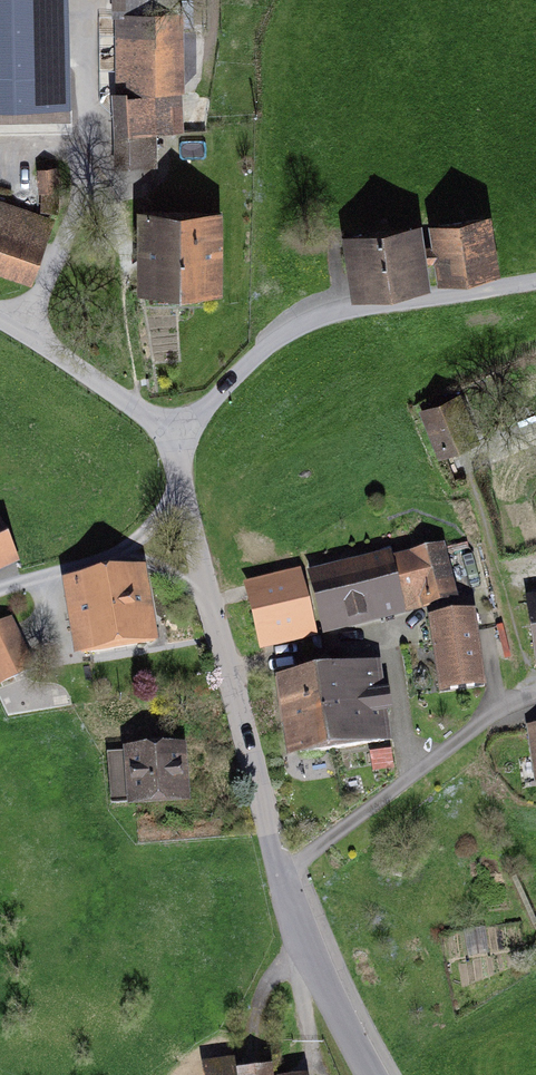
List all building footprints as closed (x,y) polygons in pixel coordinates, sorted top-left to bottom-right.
[(75,130),(83,0),(0,0),(0,125),(75,130)] [(105,159),(175,163),(185,0),(115,0),(105,159)] [(0,207),(0,261),(29,278),(53,238),(0,207)] [(242,218),(154,211),(148,284),(237,291),(242,218)] [(443,231),(448,281),(504,274),(498,224),(443,231)] [(357,245),(368,299),(436,285),(424,231),(357,245)] [(419,518),(426,547),(445,542),(447,549),(458,548),(448,511),(419,518)] [(11,562),(0,538),(0,567),(11,562)] [(426,547),(392,556),(407,611),(459,598),(456,585),(447,551),(447,549),(445,542),(426,547)] [(458,548),(447,551),(456,585),(493,578),(484,542),(458,548)] [(390,549),(307,570),(324,633),(371,620),(407,611),(392,556),(390,549)] [(306,565),(242,582),(259,649),(324,633),(307,570),(306,565)] [(97,649),(150,638),(137,574),(84,584),(97,649)] [(475,608),(429,614),(440,692),(486,685),(475,608)] [(0,627),(0,692),(37,675),(13,621),(0,627)] [(378,741),(370,672),(285,682),(293,750),(378,741)] [(180,754),(129,757),(132,798),(182,795),(180,754)]
